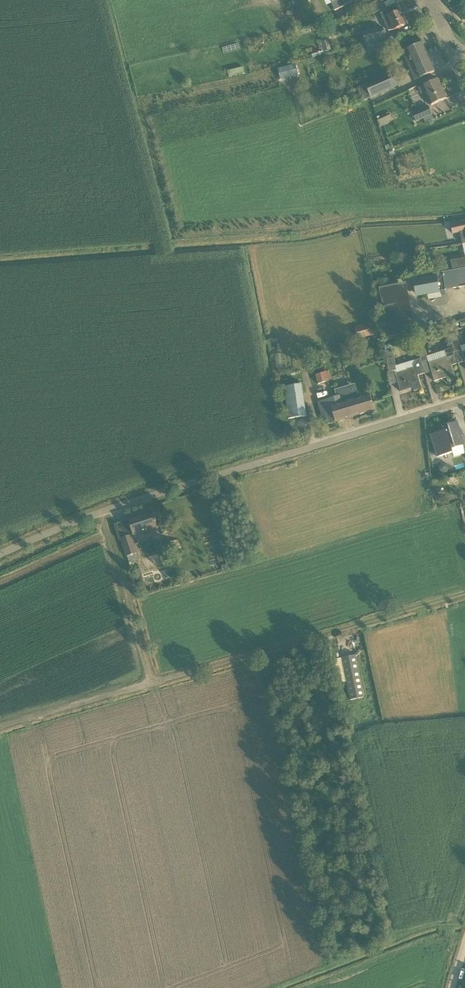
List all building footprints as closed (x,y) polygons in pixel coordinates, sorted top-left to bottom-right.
[(345,5),(342,0),(330,0),(335,11),(345,5)] [(388,31),(394,30),(406,24),(396,3),(386,8),(387,10),(380,14),(384,22),(388,31)] [(365,43),(385,37),(383,27),(363,33),(365,43)] [(412,47),(406,50),(412,63),(409,65),(415,80),(425,76),(434,72),(421,43),(412,47)] [(285,66),(278,68),(280,80),(288,77),(298,75),(295,64),(285,66)] [(362,100),(375,94),(397,85),(392,73),(369,83),(357,89),(362,100)] [(431,106),(437,103),(446,98),(438,79),(428,83),(419,88),(422,94),(425,92),(431,106)] [(417,121),(432,114),(428,106),(413,113),(417,121)] [(385,117),(378,121),(380,127),(388,124),(385,117)] [(451,226),(453,234),(464,231),(464,223),(451,226)] [(409,243),(398,245),(399,253),(410,250),(409,243)] [(451,261),(452,268),(464,266),(464,258),(451,261)] [(445,290),(464,286),(464,268),(442,272),(445,290)] [(401,283),(383,286),(387,309),(405,305),(403,296),(411,295),(408,277),(400,278),(401,283)] [(374,334),(373,333),(370,322),(355,327),(358,338),(374,334)] [(462,350),(461,349),(456,333),(450,335),(452,342),(453,347),(455,352),(462,350)] [(416,345),(420,359),(421,362),(428,360),(427,356),(420,334),(414,336),(416,345)] [(427,356),(428,360),(429,363),(428,363),(431,372),(434,381),(447,378),(448,381),(455,378),(451,365),(457,364),(452,348),(453,347),(452,342),(448,343),(446,345),(448,349),(444,350),(445,351),(427,356)] [(389,372),(397,371),(393,354),(392,348),(384,350),(385,356),(386,356),(389,372)] [(414,367),(397,373),(395,373),(397,382),(400,392),(413,388),(414,391),(422,389),(419,379),(418,375),(425,374),(421,362),(420,359),(417,360),(413,366),(414,367)] [(329,371),(315,376),(317,384),(331,379),(329,371)] [(306,416),(304,406),(301,384),(284,386),(289,419),(306,416)] [(374,411),(371,401),(369,394),(358,398),(356,398),(353,387),(337,391),(338,396),(335,396),(317,402),(321,416),(324,426),(374,411)] [(453,452),(454,457),(464,453),(464,447),(457,421),(447,424),(449,429),(431,435),(434,444),(437,457),(453,452)] [(156,527),(151,512),(128,520),(133,535),(156,527)] [(136,554),(131,536),(121,539),(126,557),(127,557),(129,563),(138,560),(136,554)] [(176,551),(181,549),(178,540),(162,545),(165,554),(169,552),(170,556),(177,553),(176,551)] [(357,665),(355,655),(342,658),(344,668),(350,700),(364,697),(357,665)]
